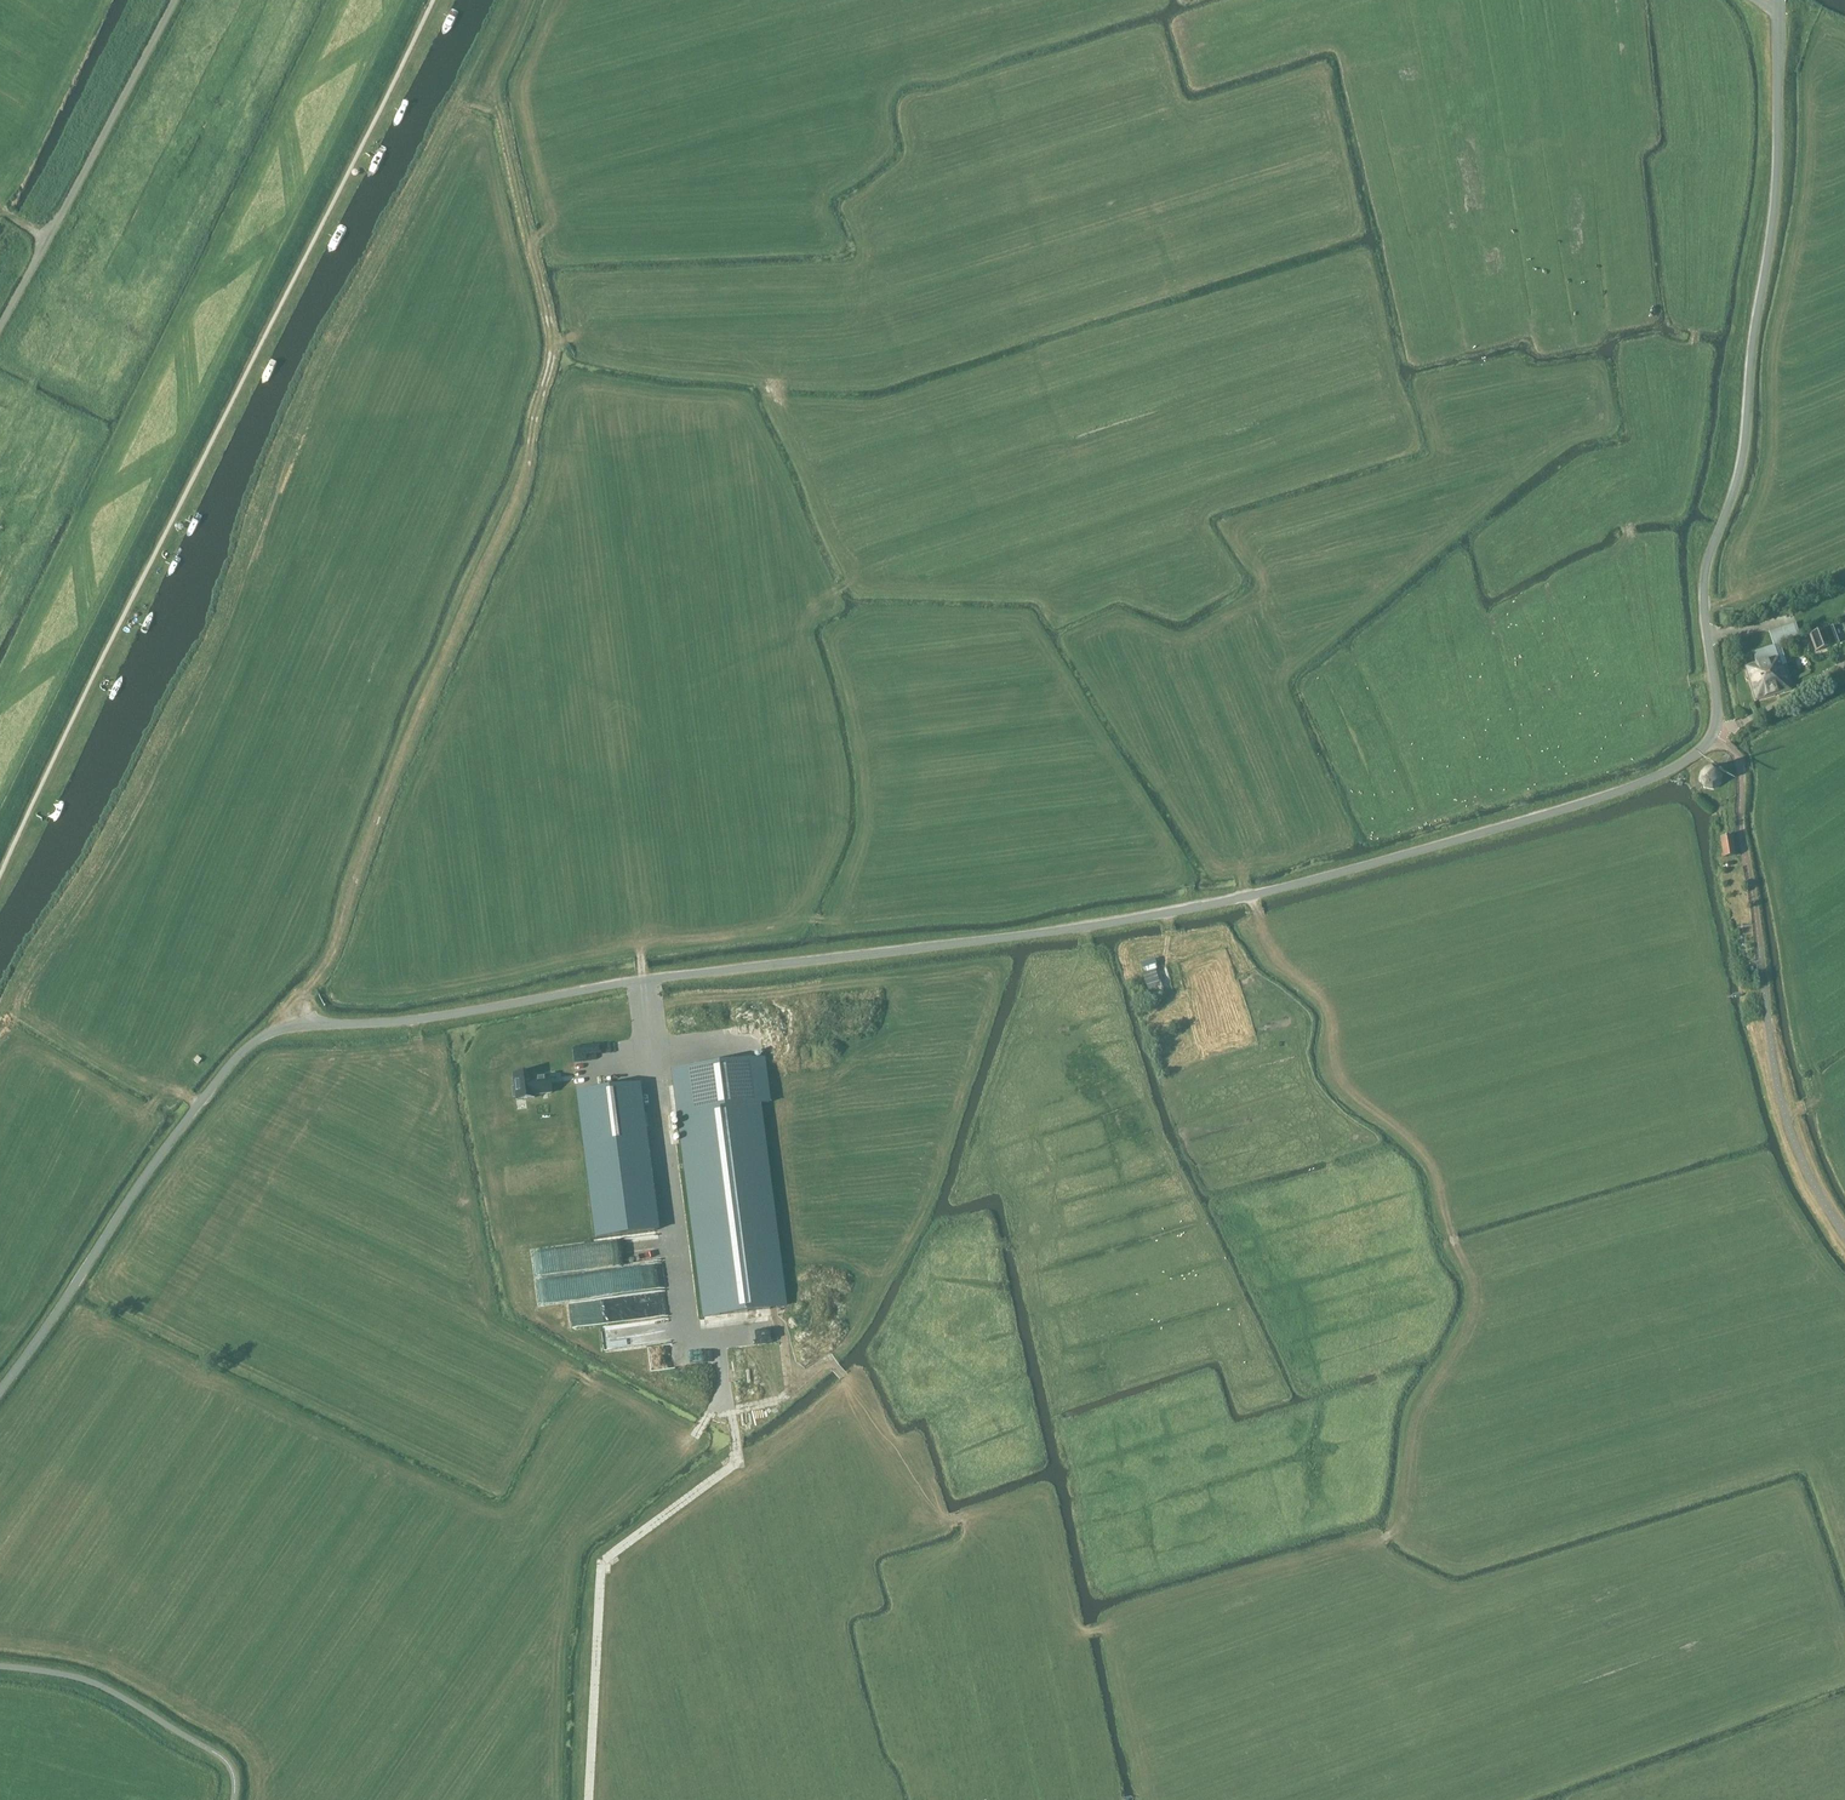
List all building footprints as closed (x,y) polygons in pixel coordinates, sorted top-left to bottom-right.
[(1795,623),(1779,628),(1783,642),(1800,637),(1795,623)] [(1808,635),(1815,652),(1832,645),(1826,628),(1808,635)] [(1744,666),(1756,701),(1791,690),(1783,665),(1780,666),(1774,646),(1753,653),(1756,663),(1744,666)] [(1700,778),(1703,786),(1704,787),(1713,789),(1718,785),(1719,776),(1714,770),(1708,768),(1702,771),(1700,778)] [(1720,837),(1723,858),(1735,856),(1732,835),(1720,837)] [(1733,890),(1730,868),(1721,869),(1723,891),(1733,890)] [(762,1059),(672,1070),(684,1164),(684,1168),(703,1317),(784,1307),(758,1105),(768,1103),(762,1059)] [(514,1088),(511,1088),(512,1098),(515,1098),(515,1100),(534,1098),(534,1095),(550,1093),(548,1077),(531,1079),(531,1072),(512,1075),(514,1088)] [(637,1085),(577,1093),(596,1238),(656,1230),(643,1131),(643,1127),(637,1085)]
